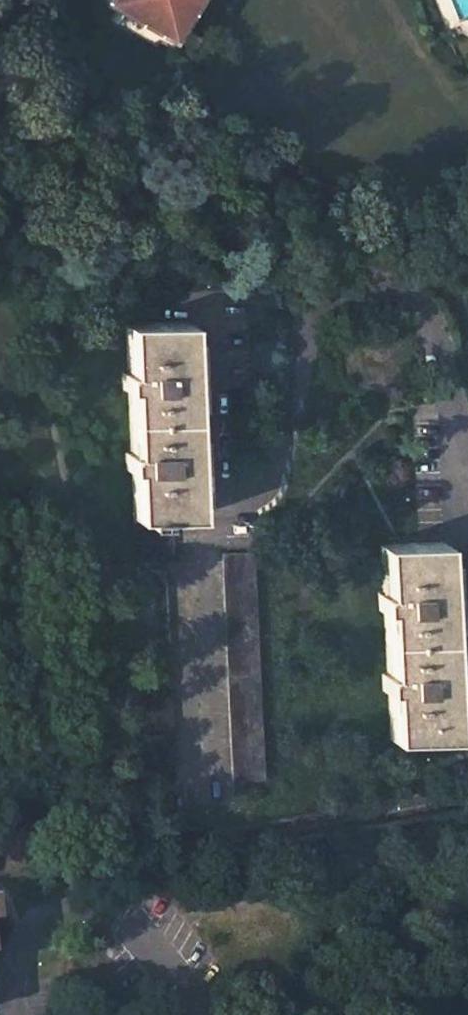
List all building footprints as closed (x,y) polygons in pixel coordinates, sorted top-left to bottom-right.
[(109,5),(102,18),(139,38),(142,32),(152,14),(165,21),(177,0),(101,0),(109,5)] [(152,14),(142,32),(155,40),(165,21),(152,14)] [(160,515),(188,513),(183,430),(177,320),(115,323),(128,562),(162,561),(160,515)] [(374,542),(386,738),(450,733),(443,632),(437,539),(374,542)] [(214,551),(225,776),(257,774),(245,550),(214,551)]
